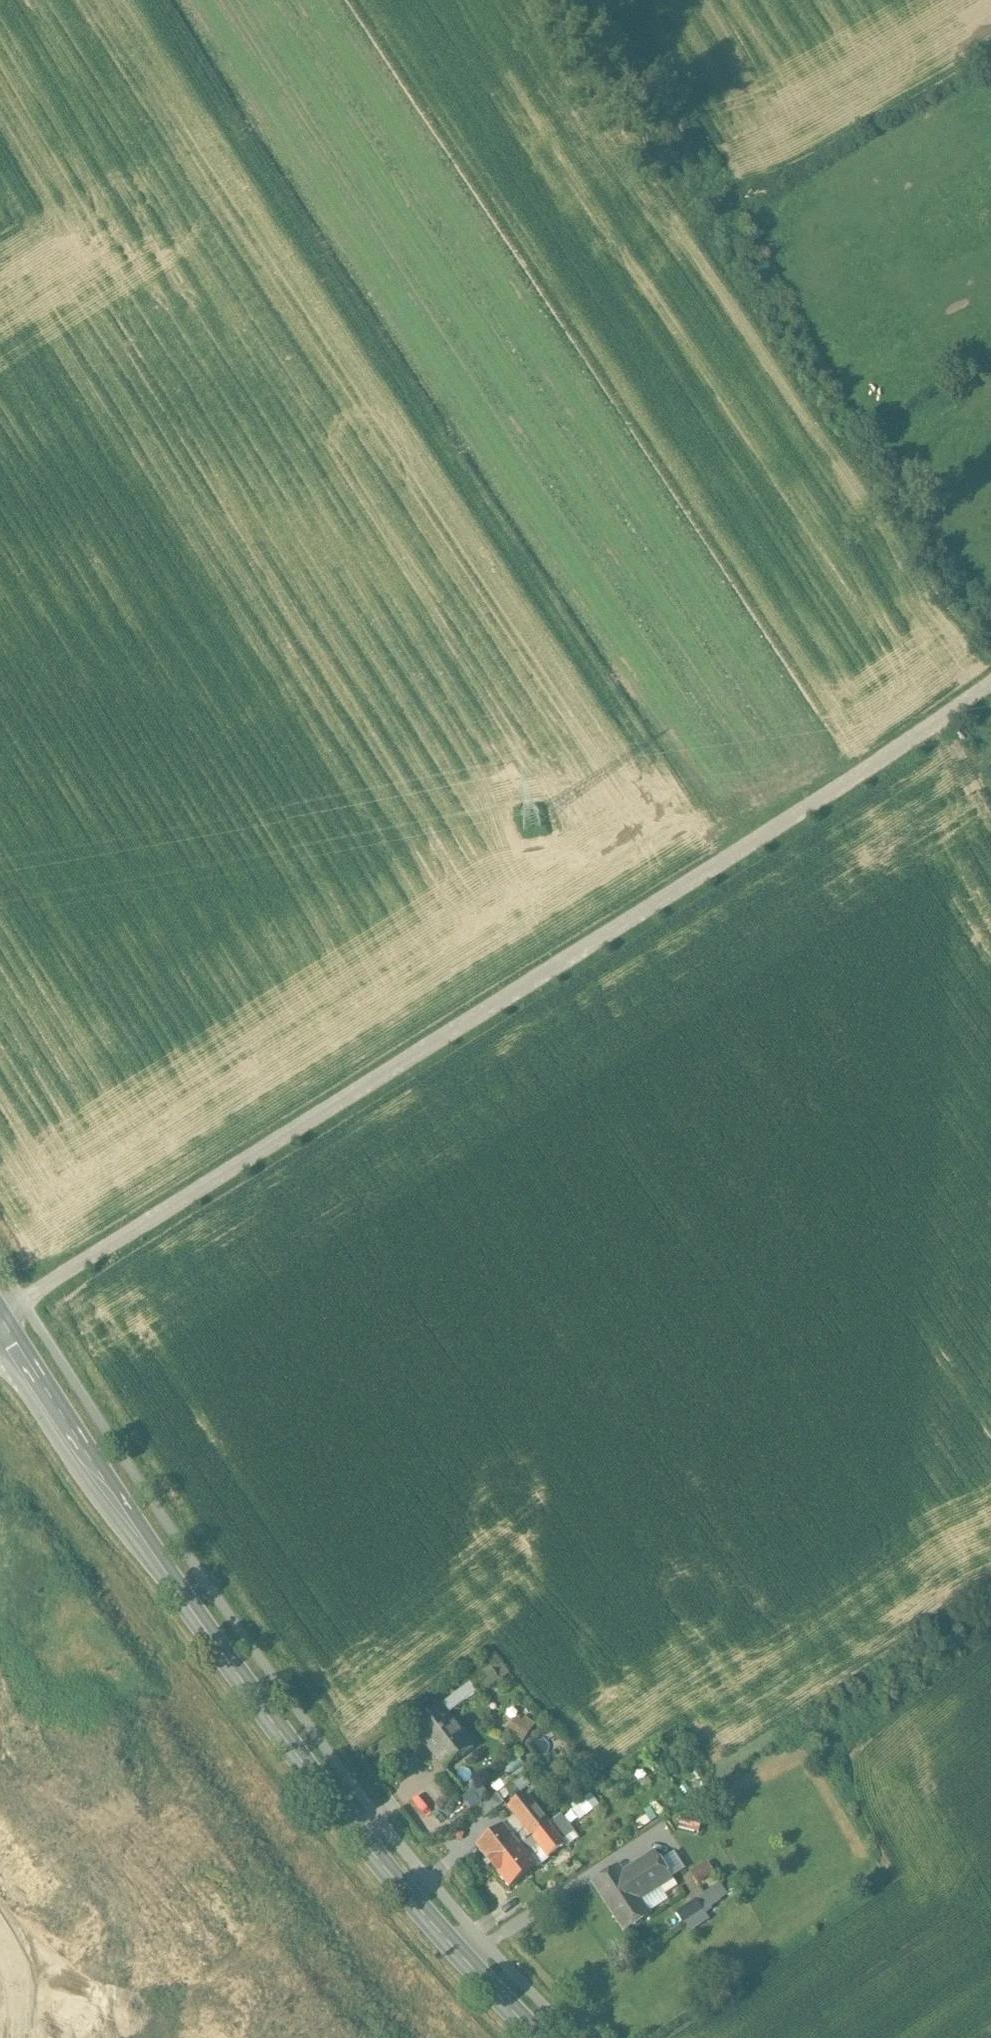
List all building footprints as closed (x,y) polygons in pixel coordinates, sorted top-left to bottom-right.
[(493,1655),(465,1676),(471,1684),(491,1669),(499,1663),(493,1655)] [(491,1669),(471,1684),(480,1695),(499,1680),(491,1669)] [(442,1706),(429,1715),(414,1727),(446,1769),(474,1748),(442,1706)] [(524,1740),(535,1725),(519,1714),(508,1729),(524,1740)] [(498,1794),(479,1809),(486,1818),(505,1804),(498,1794)] [(526,1796),(509,1809),(516,1818),(526,1830),(527,1830),(533,1838),(549,1825),(526,1796)] [(504,1827),(478,1848),(494,1868),(533,1838),(527,1830),(526,1830),(516,1818),(504,1827)] [(565,1846),(549,1825),(533,1838),(539,1845),(549,1858),(565,1846)] [(533,1838),(494,1868),(511,1889),(537,1868),(526,1855),(539,1845),(533,1838)] [(656,1854),(623,1876),(638,1900),(672,1878),(656,1854)] [(708,1860),(692,1872),(701,1884),(716,1872),(708,1860)] [(623,1876),(617,1867),(595,1882),(627,1931),(649,1916),(638,1900),(623,1876)] [(697,1901),(677,1914),(683,1923),(703,1910),(697,1901)]
